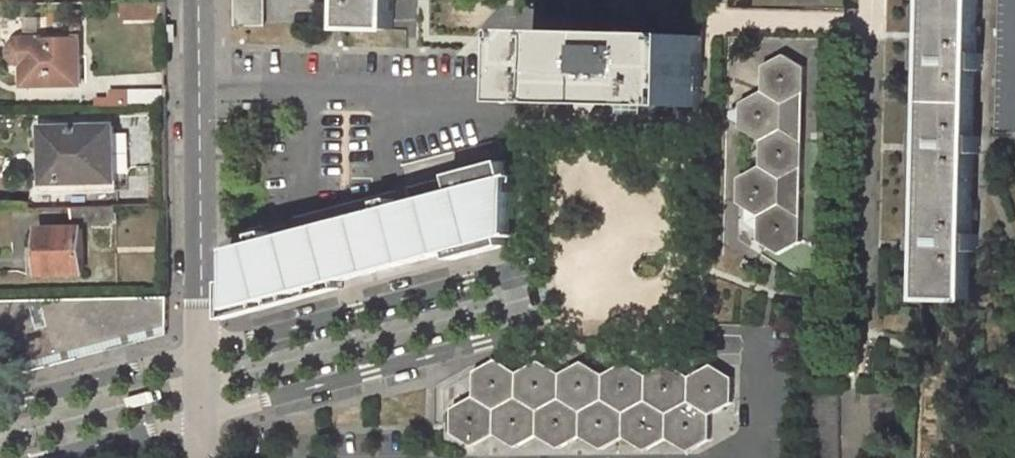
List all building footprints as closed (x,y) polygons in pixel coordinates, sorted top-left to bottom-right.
[(268,0),(239,0),(239,26),(268,27),(268,0)] [(350,28),(397,29),(398,13),(398,0),(351,0),(350,28)] [(982,0),(934,0),(928,299),(976,300),(982,0)] [(998,131),(1014,132),(1014,0),(1000,0),(998,131)] [(530,97),(701,101),(702,35),(531,31),(530,97)] [(78,87),(78,39),(18,40),(14,42),(11,46),(9,50),(9,55),(11,59),(14,62),(18,65),(23,66),(23,87),(78,87)] [(783,129),(784,102),(806,89),(807,66),(786,53),(764,65),(764,88),(740,101),(739,124),(761,141),(783,129)] [(804,142),(806,89),(784,102),(783,129),(804,142)] [(164,109),(164,91),(127,91),(127,109),(164,109)] [(803,242),(804,171),(804,142),(783,129),(761,141),(761,166),(739,178),(738,203),(759,217),(759,241),(781,255),(803,242)] [(114,184),(113,130),(56,131),(57,186),(114,184)] [(114,195),(114,184),(57,186),(56,131),(40,131),(42,187),(43,192),(52,195),(114,195)] [(374,213),(264,244),(261,235),(247,239),(250,248),(226,255),(227,285),(227,311),(242,307),(335,283),(447,253),(501,238),(509,236),(510,175),(505,177),(501,161),(443,177),(447,193),(388,210),(386,200),(372,204),(374,213)] [(69,221),(108,221),(108,211),(69,212),(69,221)] [(83,276),(83,230),(41,231),(42,276),(83,276)] [(501,238),(447,253),(449,261),(503,246),(501,238)] [(218,324),(337,292),(335,283),(242,307),(227,311),(227,285),(218,287),(218,324)] [(0,306),(0,334),(23,366),(164,329),(164,312),(164,303),(0,306)] [(29,375),(164,340),(164,329),(23,366),(29,375)] [(603,449),(625,437),(647,450),(669,438),(690,450),(711,438),(712,413),(736,400),(737,377),(714,364),(694,376),(671,362),(649,375),(627,362),(606,374),(584,361),(562,373),(540,360),(519,372),(497,359),(475,371),(475,396),(453,408),(453,435),(474,447),(495,436),(517,448),(539,436),(560,449),(582,437),(603,449)]
